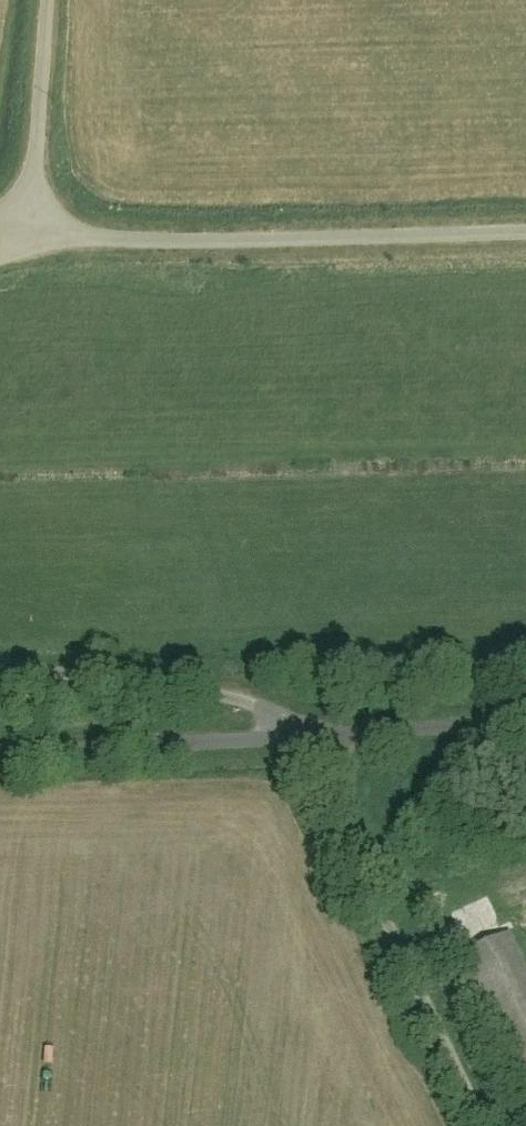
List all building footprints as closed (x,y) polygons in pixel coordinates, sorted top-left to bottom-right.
[(454,952),(525,1115),(525,961),(511,927),(454,952)]
